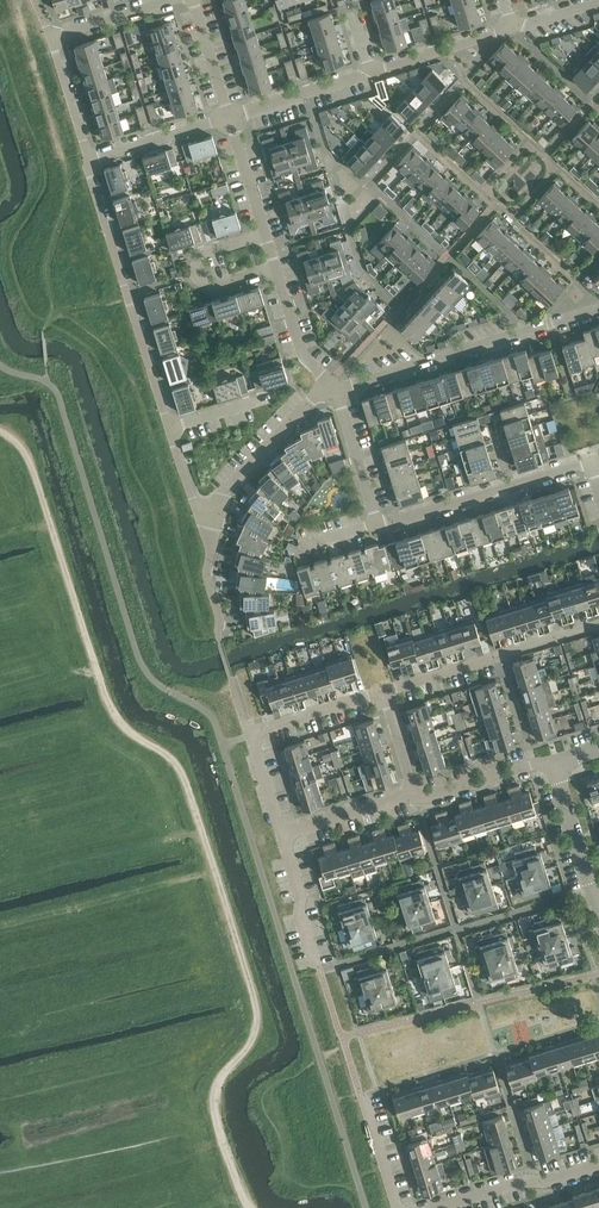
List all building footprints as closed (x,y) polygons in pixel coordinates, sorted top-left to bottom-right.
[(68,0),(46,0),(47,2),(54,0),(57,10),(63,8),(63,7),(69,5),(68,0)] [(226,14),(248,7),(245,0),(223,0),(225,7),(224,7),(226,14)] [(374,12),(396,6),(394,0),(372,0),(373,6),(372,6),(374,12)] [(456,14),(476,8),(475,2),(476,1),(475,0),(458,0),(452,2),(456,14)] [(377,18),(379,25),(400,18),(396,6),(374,12),(376,19),(377,18)] [(229,19),(231,26),(252,20),(248,7),(226,14),(228,20),(229,19)] [(476,8),(456,14),(460,27),(481,20),(479,14),(478,14),(476,8)] [(302,11),(295,13),(296,19),(304,17),(302,11)] [(309,19),(313,32),(334,25),(333,19),(332,19),(329,13),(309,19)] [(429,16),(431,22),(438,20),(437,14),(429,16)] [(150,19),(151,25),(165,21),(164,16),(150,19)] [(419,20),(421,25),(428,23),(426,17),(419,20)] [(380,31),(382,37),(404,31),(400,18),(379,25),(381,31),(380,31)] [(232,33),(234,40),(256,33),(252,20),(231,26),(233,33),(232,33)] [(438,20),(431,22),(436,37),(443,35),(438,20)] [(149,28),(153,41),(175,34),(173,28),(172,28),(170,22),(149,28)] [(428,23),(421,25),(425,41),(432,38),(428,23)] [(313,32),(317,44),(337,38),(335,31),(336,31),(334,25),(313,32)] [(123,30),(124,33),(127,44),(135,42),(130,28),(123,30)] [(124,45),(120,31),(112,33),(117,48),(124,45)] [(404,31),(382,37),(384,43),(385,43),(387,50),(407,43),(404,31)] [(237,45),(239,52),(260,46),(256,33),(234,40),(236,46),(237,45)] [(153,41),(157,53),(178,47),(176,41),(177,40),(175,34),(153,41)] [(317,44),(321,56),(342,49),(340,43),(339,44),(337,38),(317,44)] [(76,54),(78,60),(99,53),(95,40),(75,46),(77,53),(76,54)] [(489,59),(498,68),(514,51),(510,47),(512,45),(506,40),(489,59)] [(240,59),(242,66),(264,59),(260,46),(239,52),(241,59),(240,59)] [(157,53),(161,65),(182,59),(180,53),(179,53),(178,47),(157,53)] [(342,49),(321,56),(325,69),(345,63),(343,56),(344,56),(342,49)] [(591,58),(598,66),(598,49),(591,58)] [(118,53),(121,61),(128,58),(126,51),(118,53)] [(498,68),(507,76),(525,57),(519,52),(518,54),(514,51),(498,68)] [(81,66),(83,72),(103,66),(99,53),(78,60),(80,66),(81,66)] [(507,76),(516,84),(532,67),(528,64),(530,62),(525,57),(507,76)] [(128,58),(121,61),(123,68),(130,66),(128,58)] [(582,67),(597,82),(598,80),(598,66),(591,58),(582,67)] [(161,65),(165,78),(185,71),(183,65),(184,65),(182,59),(161,65)] [(245,71),(247,78),(268,72),(264,59),(242,66),(244,72),(245,71)] [(304,62),(296,64),(301,79),(308,77),(304,62)] [(293,64),(285,66),(290,82),(298,80),(293,64)] [(84,79),(86,86),(107,79),(103,66),(83,72),(85,79),(84,79)] [(516,84),(525,92),(542,74),(537,69),(535,71),(532,67),(516,84)] [(597,82),(582,67),(573,77),(588,91),(597,82)] [(433,69),(424,79),(439,93),(448,83),(433,69)] [(165,78),(169,90),(190,83),(188,77),(187,77),(185,71),(165,78)] [(268,72),(247,78),(249,85),(248,85),(250,92),(272,85),(268,72)] [(525,92),(534,101),(549,84),(546,80),(548,78),(542,74),(525,92)] [(127,79),(129,87),(136,84),(134,77),(127,79)] [(89,91),(91,98),(112,92),(107,79),(86,86),(88,92),(89,91)] [(379,94),(376,94),(383,100),(389,98),(383,79),(375,81),(379,94)] [(424,79),(415,88),(430,102),(439,93),(424,79)] [(169,90),(172,102),(193,96),(191,90),(192,89),(190,83),(169,90)] [(136,84),(129,87),(131,94),(138,92),(136,84)] [(534,101),(543,109),(560,90),(555,85),(553,87),(549,84),(534,101)] [(415,88),(406,98),(421,112),(430,102),(415,88)] [(543,109),(552,117),(567,100),(564,97),(565,95),(560,90),(543,109)] [(92,105),(94,112),(116,105),(112,92),(91,98),(93,105),(92,105)] [(383,100),(376,94),(372,99),(369,97),(370,97),(369,96),(369,97),(382,109),(387,104),(383,100)] [(498,103),(505,110),(513,101),(506,94),(498,103)] [(450,126),(454,122),(469,105),(466,102),(467,100),(462,95),(440,118),(450,126)] [(193,96),(172,102),(176,115),(198,108),(196,102),(195,102),(193,96)] [(421,112),(406,98),(397,108),(412,122),(421,112)] [(567,100),(552,117),(561,126),(579,107),(573,102),(571,104),(567,100)] [(97,117),(99,124),(120,118),(116,105),(94,112),(96,118),(97,117)] [(454,122),(463,130),(480,111),(475,107),(473,109),(469,105),(454,122)] [(155,108),(148,110),(153,125),(160,123),(155,108)] [(144,110),(137,113),(142,129),(149,126),(144,110)] [(463,130),(472,139),(487,122),(483,118),(485,116),(480,111),(463,130)] [(391,114),(382,123),(397,138),(407,128),(391,114)] [(120,118),(99,124),(101,131),(100,131),(102,138),(124,131),(120,118)] [(582,146),(598,129),(598,126),(594,121),(592,123),(589,120),(573,137),(582,146)] [(472,139),(480,147),(498,128),(493,123),(491,125),(487,122),(472,139)] [(382,123),(374,133),(389,147),(397,138),(382,123)] [(286,142),(290,154),(312,147),(306,126),(295,130),(297,138),(289,141),(286,142)] [(480,147),(489,155),(505,138),(501,135),(503,133),(498,128),(480,147)] [(592,155),(598,147),(598,129),(582,146),(592,155)] [(538,132),(534,136),(544,146),(548,142),(538,132)] [(374,133),(365,142),(380,157),(389,147),(374,133)] [(262,140),(268,161),(290,154),(286,142),(289,141),(286,134),(282,135),(284,142),(275,145),(273,137),(262,140)] [(217,152),(212,135),(182,145),(187,161),(201,157),(202,160),(211,157),(210,154),(217,152)] [(360,138),(351,147),(371,166),(380,157),(365,142),(360,138)] [(505,138),(489,155),(485,159),(495,168),(516,145),(511,140),(509,142),(505,138)] [(456,145),(450,151),(462,164),(468,159),(456,145)] [(396,166),(406,175),(422,157),(419,154),(421,152),(414,146),(396,166)] [(293,171),(294,174),(299,172),(296,165),(305,162),(308,171),(319,167),(312,147),(290,154),(294,166),(292,166),(293,171)] [(371,166),(351,147),(342,157),(362,176),(371,166)] [(142,157),(148,173),(155,171),(156,174),(165,171),(164,168),(178,164),(173,148),(142,157)] [(555,156),(560,161),(563,157),(559,152),(555,156)] [(293,171),(292,166),(294,166),(290,154),(268,161),(274,181),(285,178),(284,173),(293,171)] [(406,175),(415,183),(433,164),(427,158),(425,160),(422,157),(406,175)] [(104,169),(112,192),(128,187),(126,180),(129,179),(126,170),(123,171),(121,164),(104,169)] [(415,183),(425,192),(441,175),(438,172),(440,170),(433,164),(415,183)] [(478,169),(473,174),(483,182),(487,177),(478,169)] [(578,170),(574,174),(579,178),(583,175),(578,170)] [(425,192),(434,201),(452,182),(446,176),(444,178),(441,175),(425,192)] [(589,178),(584,183),(593,191),(598,186),(589,178)] [(303,195),(307,207),(329,200),(322,180),(311,183),(314,191),(305,194),(303,195)] [(538,200),(547,209),(563,192),(559,188),(561,186),(555,181),(538,200)] [(215,194),(231,190),(229,182),(213,186),(215,194)] [(434,201),(444,210),(460,192),(457,189),(459,187),(452,182),(434,201)] [(112,192),(114,199),(130,194),(133,193),(131,186),(128,187),(112,192)] [(384,190),(388,194),(392,190),(388,186),(384,190)] [(278,193),(285,214),(307,207),(303,195),(305,194),(303,187),(298,188),(301,196),(292,198),(289,190),(278,193)] [(392,190),(388,194),(393,198),(397,194),(392,190)] [(444,210),(453,218),(471,199),(465,193),(463,195),(460,192),(444,210)] [(547,209),(556,217),(574,198),(568,193),(567,195),(563,192),(547,209)] [(121,223),(137,218),(135,210),(138,210),(135,200),(132,201),(130,194),(114,199),(121,223)] [(556,217),(565,225),(581,208),(577,205),(579,203),(574,198),(556,217)] [(471,199),(453,218),(463,228),(479,210),(476,207),(477,205),(471,199)] [(329,200),(307,207),(310,219),(308,220),(310,227),(315,226),(313,218),(321,216),(324,224),(335,221),(329,200)] [(374,209),(381,216),(388,209),(381,202),(374,209)] [(403,207),(407,211),(411,207),(406,203),(403,207)] [(307,207),(285,214),(291,234),(302,231),(299,222),(308,220),(310,219),(307,207)] [(411,207),(407,211),(412,215),(416,212),(411,207)] [(565,225),(574,233),(591,214),(586,210),(584,212),(581,208),(565,225)] [(205,220),(210,237),(241,227),(236,211),(229,213),(228,210),(218,213),(219,216),(205,220)] [(574,233),(583,242),(598,225),(595,221),(596,219),(591,214),(574,233)] [(121,223),(123,229),(139,224),(137,218),(121,223)] [(476,238),(485,247),(500,230),(497,226),(499,224),(493,219),(476,238)] [(422,224),(426,229),(430,225),(425,221),(422,224)] [(166,233),(171,249),(201,240),(196,223),(182,228),(182,225),(172,228),(173,230),(166,233)] [(123,229),(130,253),(147,248),(145,241),(147,240),(144,229),(141,230),(139,224),(123,229)] [(377,243),(387,253),(403,236),(400,233),(402,231),(395,224),(377,243)] [(430,225),(426,229),(431,233),(434,229),(430,225)] [(583,242),(592,250),(598,243),(598,225),(583,242)] [(485,247),(494,255),(511,236),(506,231),(504,233),(500,230),(485,247)] [(387,253),(397,262),(415,243),(408,237),(407,239),(403,236),(387,253)] [(494,255),(503,263),(518,246),(515,243),(516,241),(511,236),(494,255)] [(441,242),(446,247),(449,243),(445,238),(441,242)] [(321,254),(325,266),(347,259),(341,239),(330,242),(332,251),(324,253),(321,254)] [(397,262),(407,272),(423,254),(420,251),(422,249),(415,243),(397,262)] [(296,253),(303,273),(325,266),(321,254),(324,253),(321,246),(317,248),(319,255),(310,258),(307,249),(296,253)] [(503,263),(512,271),(529,252),(524,248),(522,250),(518,246),(503,263)] [(130,253),(132,259),(149,254),(149,255),(152,254),(150,247),(147,248),(130,253)] [(565,253),(560,249),(556,252),(561,257),(565,253)] [(512,271),(521,280),(536,263),(532,259),(534,257),(529,252),(512,271)] [(149,254),(132,259),(140,283),(156,278),(154,271),(157,270),(154,261),(151,261),(149,255),(149,254)] [(423,254),(407,272),(418,281),(436,262),(428,255),(427,257),(423,254)] [(326,279),(329,286),(333,285),(331,277),(340,275),(343,283),(353,277),(347,259),(325,266),(329,278),(326,279)] [(467,266),(476,274),(482,268),(473,259),(467,266)] [(521,280),(530,288),(547,269),(542,264),(540,266),(536,263),(521,280)] [(318,282),(326,279),(329,278),(325,266),(303,273),(309,294),(320,290),(318,282)] [(170,271),(172,277),(179,275),(177,268),(170,271)] [(370,272),(375,276),(378,272),(374,268),(370,272)] [(453,268),(444,278),(463,296),(472,286),(453,268)] [(530,288),(538,296),(554,279),(550,276),(552,274),(547,269),(530,288)] [(444,278),(435,287),(454,305),(463,296),(444,278)] [(554,279),(538,296),(548,305),(565,286),(560,281),(558,283),(554,279)] [(344,303),(353,311),(369,294),(355,281),(345,288),(352,294),(345,301),(344,303)] [(183,289),(181,282),(174,284),(177,291),(183,289)] [(385,286),(390,290),(394,286),(389,282),(385,286)] [(394,286),(390,290),(395,294),(398,290),(394,286)] [(259,287),(236,294),(241,310),(248,308),(249,311),(258,308),(257,305),(264,303),(259,287)] [(426,297),(441,311),(446,315),(454,305),(435,287),(426,297)] [(512,291),(504,297),(511,304),(518,298),(512,291)] [(152,321),(167,317),(168,316),(166,309),(169,308),(166,299),(163,300),(161,293),(144,298),(152,321)] [(236,294),(213,301),(218,317),(225,315),(226,318),(235,315),(234,312),(241,310),(236,294)] [(369,294),(353,311),(362,320),(361,321),(366,327),(369,323),(364,318),(370,311),(377,317),(384,309),(369,294)] [(322,313),(337,328),(353,311),(344,303),(345,301),(340,296),(337,299),(342,304),(336,311),(329,305),(322,313)] [(426,297),(417,306),(433,320),(441,311),(426,297)] [(218,317),(213,301),(189,308),(194,325),(202,322),(202,325),(212,322),(211,319),(218,317)] [(417,306),(409,315),(424,330),(433,320),(417,306)] [(353,311),(337,328),(353,343),(361,334),(354,328),(361,321),(362,320),(353,311)] [(424,330),(409,315),(399,325),(415,339),(424,330)] [(152,321),(154,328),(169,323),(167,317),(152,321)] [(161,352),(177,347),(175,339),(178,339),(175,329),(172,330),(170,323),(169,323),(154,328),(161,352)] [(375,328),(369,323),(366,327),(372,332),(375,328)] [(256,329),(258,336),(273,331),(271,324),(256,329)] [(585,334),(594,362),(592,355),(598,353),(598,339),(595,327),(591,328),(592,332),(585,334)] [(276,341),(274,334),(259,339),(261,345),(276,341)] [(585,338),(574,341),(582,366),(594,362),(585,334),(584,334),(585,338)] [(582,366),(574,341),(570,342),(571,346),(563,348),(570,370),(582,366)] [(161,352),(163,358),(179,353),(177,347),(161,352)] [(518,351),(513,353),(521,377),(532,374),(534,381),(535,380),(526,352),(519,354),(518,351)] [(543,351),(539,352),(546,377),(558,373),(552,352),(544,354),(543,351)] [(527,352),(526,352),(535,380),(546,377),(539,352),(528,356),(527,352)] [(163,358),(170,382),(187,377),(186,376),(180,354),(179,353),(163,358)] [(513,353),(502,356),(509,381),(521,377),(513,353)] [(502,356),(490,360),(498,384),(509,381),(502,356)] [(257,364),(259,370),(251,372),(256,388),(288,379),(281,357),(257,364)] [(490,360),(479,363),(486,388),(498,384),(490,360)] [(479,363),(467,367),(475,392),(486,388),(479,363)] [(467,367),(455,371),(463,395),(475,392),(467,367)] [(455,371),(444,374),(451,399),(463,395),(455,371)] [(444,374),(432,378),(439,402),(451,399),(444,374)] [(213,384),(218,400),(248,391),(243,375),(229,379),(228,376),(219,379),(220,382),(213,384)] [(170,382),(172,389),(189,383),(189,384),(192,383),(190,376),(187,377),(170,382)] [(432,378),(420,381),(428,406),(439,402),(432,378)] [(420,381),(409,385),(416,410),(428,406),(420,381)] [(189,383),(172,389),(180,412),(196,407),(194,400),(197,399),(194,390),(191,391),(189,384),(189,383)] [(409,385),(397,389),(405,413),(416,410),(409,385)] [(397,389),(386,392),(393,417),(405,413),(397,389)] [(386,392),(374,396),(382,420),(393,417),(386,392)] [(382,420),(374,396),(370,397),(371,400),(363,403),(369,424),(382,420)] [(500,409),(504,422),(528,414),(524,402),(500,409)] [(453,424),(456,436),(481,429),(479,421),(482,423),(487,422),(485,414),(453,424)] [(504,422),(507,433),(532,426),(528,414),(504,422)] [(322,422),(312,427),(324,453),(321,446),(325,444),(326,447),(339,443),(330,416),(321,418),(322,422)] [(444,418),(433,422),(434,427),(446,423),(444,418)] [(549,430),(558,428),(555,418),(547,420),(549,430)] [(433,422),(421,425),(423,430),(434,427),(433,422)] [(507,433),(511,445),(535,437),(535,435),(542,433),(539,425),(532,428),(532,426),(507,433)] [(305,434),(296,440),(310,464),(311,464),(307,458),(311,456),(312,458),(324,453),(312,427),(304,430),(305,434)] [(456,436),(460,448),(484,440),(481,429),(456,436)] [(511,445),(514,456),(539,449),(535,437),(511,445)] [(381,446),(385,458),(410,451),(406,439),(381,446)] [(290,448),(281,454),(298,477),(299,477),(294,471),(298,468),(299,471),(310,464),(296,440),(288,444),(290,448)] [(460,448),(464,459),(488,452),(484,440),(460,448)] [(182,444),(184,450),(193,447),(191,442),(182,444)] [(563,453),(561,447),(553,449),(556,456),(563,453)] [(539,449),(514,456),(516,461),(519,460),(521,468),(543,461),(539,449)] [(385,458),(389,470),(413,462),(410,451),(385,458)] [(442,464),(449,462),(446,451),(439,453),(442,464)] [(458,461),(461,473),(492,463),(488,452),(464,459),(458,461)] [(276,463),(268,471),(288,492),(288,491),(283,486),(286,483),(288,485),(298,477),(281,454),(274,460),(276,463)] [(438,464),(435,456),(429,457),(431,466),(438,464)] [(329,463),(333,473),(346,467),(343,458),(329,463)] [(389,470),(392,482),(417,474),(413,462),(389,470)] [(492,463),(461,473),(465,485),(471,483),(492,476),(490,469),(493,468),(492,463)] [(264,480),(257,489),(279,507),(280,507),(274,502),(277,499),(278,501),(288,492),(268,471),(261,477),(264,480)] [(392,482),(396,493),(420,486),(417,474),(392,482)] [(312,486),(317,490),(321,485),(317,481),(312,486)] [(420,486),(396,493),(397,497),(400,497),(403,504),(424,498),(420,486)] [(569,487),(556,491),(561,506),(563,505),(567,519),(580,515),(575,501),(573,501),(569,487)] [(254,499),(248,508),(272,524),(273,523),(267,519),(269,516),(271,518),(279,507),(257,489),(251,496),(254,499)] [(556,491),(544,495),(548,510),(550,509),(555,523),(567,519),(563,505),(561,506),(556,491)] [(544,495),(531,499),(536,514),(538,513),(542,527),(555,523),(550,509),(548,510),(544,495)] [(531,499),(519,502),(524,517),(526,517),(530,530),(542,527),(538,513),(536,514),(531,499)] [(519,502),(507,506),(512,521),(514,521),(517,532),(529,528),(529,531),(530,530),(526,517),(524,517),(519,502)] [(507,506),(495,510),(499,525),(501,524),(505,535),(517,532),(514,521),(512,521),(507,506)] [(247,518),(242,529),(268,541),(268,540),(262,537),(263,533),(266,535),(272,524),(248,508),(244,516),(247,518)] [(290,514),(297,520),(301,515),(294,509),(290,514)] [(495,510),(482,514),(487,529),(489,528),(492,539),(505,535),(501,524),(499,525),(495,510)] [(482,514),(470,518),(475,533),(477,532),(480,543),(492,539),(489,528),(487,529),(482,514)] [(470,518),(458,522),(462,537),(464,536),(468,547),(480,543),(477,532),(475,533),(470,518)] [(458,522),(445,525),(450,540),(452,540),(456,553),(457,553),(456,550),(468,547),(464,536),(462,537),(458,522)] [(445,525),(433,529),(438,544),(440,544),(444,557),(456,553),(452,540),(450,540),(445,525)] [(242,539),(239,550),(266,558),(266,557),(259,555),(260,551),(263,552),(268,541),(242,529),(238,537),(242,539)] [(433,529),(421,533),(425,548),(427,547),(432,561),(444,557),(440,544),(438,544),(433,529)] [(421,533),(408,537),(413,552),(415,551),(419,565),(432,561),(427,547),(425,548),(421,533)] [(396,541),(390,543),(398,568),(406,566),(407,569),(419,565),(415,551),(413,552),(408,537),(396,541)] [(291,543),(289,549),(295,552),(297,546),(291,543)] [(374,544),(366,546),(374,574),(386,570),(385,566),(390,565),(392,570),(398,568),(390,543),(384,545),(384,544),(375,547),(374,544)] [(357,549),(348,552),(357,579),(369,575),(368,572),(372,570),(373,574),(374,574),(366,546),(365,546),(366,550),(358,552),(357,549)] [(240,560),(238,571),(266,576),(266,575),(259,574),(260,570),(262,570),(266,558),(239,550),(236,559),(240,560)] [(340,554),(331,557),(340,584),(352,580),(351,577),(355,576),(356,579),(357,579),(348,552),(349,555),(341,558),(340,554)] [(323,559),(314,562),(323,589),(335,586),(334,582),(338,581),(339,584),(340,584),(331,557),(332,561),(324,563),(323,559)] [(323,589),(314,562),(315,566),(307,568),(306,565),(297,568),(305,595),(318,591),(317,588),(321,586),(322,590),(323,589)] [(241,581),(241,593),(269,593),(269,592),(262,592),(262,588),(264,588),(266,576),(238,571),(237,580),(241,581)] [(583,582),(593,614),(598,612),(596,603),(598,602),(598,577),(596,578),(594,573),(581,577),(583,582)] [(583,582),(571,586),(578,608),(584,606),(587,616),(593,614),(583,582)] [(571,586),(559,590),(568,622),(574,620),(571,610),(578,608),(571,586)] [(546,594),(547,597),(553,616),(554,616),(560,614),(563,623),(568,622),(559,590),(546,594)] [(244,602),(246,614),(274,610),(274,609),(267,610),(266,606),(269,606),(269,593),(241,593),(240,602),(244,602)] [(547,597),(535,600),(545,632),(551,630),(548,621),(555,618),(554,616),(553,616),(547,597)] [(535,600),(523,604),(529,626),(536,624),(539,634),(545,632),(535,600)] [(523,604),(510,608),(520,640),(526,638),(523,628),(529,626),(523,604)] [(510,608),(498,612),(505,634),(511,632),(514,641),(520,640),(510,608)] [(274,610),(246,614),(247,623),(252,622),(252,625),(251,625),(253,635),(276,628),(274,623),(276,622),(274,610)] [(505,634),(498,612),(485,616),(495,647),(501,645),(498,636),(505,634)] [(474,619),(461,623),(468,645),(474,643),(477,653),(484,651),(474,619)] [(461,623),(449,627),(458,659),(459,659),(464,657),(461,647),(468,645),(461,623)] [(449,627),(436,631),(443,653),(450,651),(453,661),(453,660),(454,663),(459,661),(459,659),(458,659),(449,627)] [(436,631),(424,635),(434,666),(440,665),(437,655),(443,653),(436,631)] [(424,635),(413,638),(412,639),(418,658),(417,658),(418,661),(425,659),(428,668),(434,666),(424,635)] [(412,636),(399,640),(409,671),(414,669),(411,660),(417,658),(418,658),(412,639),(413,638),(412,636)] [(409,671),(399,640),(386,644),(393,666),(400,663),(403,673),(409,671)] [(513,663),(517,675),(537,669),(532,652),(521,655),(523,660),(513,663)] [(351,654),(338,658),(348,690),(354,688),(351,679),(358,676),(351,654)] [(326,662),(326,665),(327,665),(333,684),(334,684),(339,682),(342,692),(343,692),(344,697),(350,695),(348,690),(338,658),(326,662)] [(327,665),(326,665),(315,669),(325,700),(330,698),(327,689),(335,687),(334,684),(333,684),(327,665)] [(521,688),(541,682),(548,679),(544,667),(537,669),(517,675),(521,688)] [(315,669),(302,672),(309,695),(316,693),(319,702),(325,700),(315,669)] [(302,672),(290,676),(300,708),(306,706),(303,697),(309,695),(302,672)] [(285,702),(278,680),(277,676),(257,682),(263,701),(270,699),(275,716),(281,714),(278,704),(285,702)] [(290,676),(278,680),(285,702),(291,700),(294,710),(300,708),(290,676)] [(474,702),(479,701),(499,694),(495,682),(482,686),(481,684),(469,688),(474,702)] [(521,688),(525,700),(545,694),(541,682),(521,688)] [(525,700),(529,712),(549,706),(549,707),(556,705),(552,692),(545,694),(525,700)] [(479,701),(483,713),(503,707),(499,694),(479,701)] [(406,709),(410,722),(430,716),(426,703),(406,709)] [(529,712),(532,725),(553,718),(549,707),(549,706),(529,712)] [(483,713),(487,725),(507,719),(503,707),(483,713)] [(410,722),(414,734),(434,728),(430,716),(410,722)] [(553,718),(532,725),(536,738),(557,731),(553,718)] [(353,726),(357,738),(378,732),(374,719),(353,726)] [(487,725),(491,738),(511,731),(507,719),(487,725)] [(414,734),(418,747),(438,740),(434,728),(414,734)] [(511,731),(491,738),(495,750),(515,744),(511,731)] [(357,738),(361,751),(381,744),(378,732),(357,738)] [(418,747),(422,759),(442,753),(438,740),(418,747)] [(284,747),(288,760),(309,754),(305,741),(284,747)] [(361,751),(365,763),(385,757),(381,744),(361,751)] [(442,753),(422,759),(426,772),(446,766),(442,753)] [(288,760),(292,772),(312,766),(309,754),(288,760)] [(365,763),(369,775),(389,769),(385,757),(365,763)] [(296,784),(316,778),(323,776),(319,764),(312,766),(292,772),(296,784)] [(389,769),(369,775),(373,788),(393,782),(389,769)] [(296,784),(300,797),(320,790),(316,778),(296,784)] [(587,782),(593,802),(598,800),(598,778),(587,782)] [(520,784),(514,786),(524,818),(536,814),(530,792),(523,794),(520,784)] [(511,798),(504,800),(511,822),(524,818),(514,786),(508,788),(511,798)] [(320,790),(300,797),(304,810),(324,803),(320,790)] [(495,792),(489,794),(499,825),(511,822),(504,800),(498,802),(495,792)] [(486,805),(480,807),(487,829),(499,825),(489,794),(483,796),(486,805)] [(470,800),(465,801),(474,833),(487,829),(480,807),(473,809),(470,800)] [(455,815),(455,818),(456,818),(462,837),(463,837),(474,833),(465,801),(459,803),(462,813),(455,815)] [(447,810),(441,812),(451,843),(464,839),(463,837),(462,837),(456,818),(455,818),(450,820),(447,810)] [(451,843),(441,812),(435,814),(438,823),(431,825),(438,847),(451,843)] [(409,822),(403,823),(413,855),(426,851),(419,829),(412,831),(409,822)] [(400,835),(395,837),(394,837),(400,856),(399,856),(400,859),(413,855),(403,823),(397,825),(400,835)] [(384,827),(378,828),(388,860),(399,856),(400,856),(394,837),(395,837),(394,834),(387,836),(384,827)] [(375,840),(369,842),(375,864),(388,860),(378,828),(372,830),(375,840)] [(359,834),(353,836),(365,873),(377,869),(375,864),(369,842),(362,844),(359,834)] [(344,849),(351,871),(353,877),(365,873),(353,836),(347,838),(350,847),(344,849)] [(334,842),(329,844),(338,875),(351,871),(344,849),(337,851),(334,842)] [(338,875),(329,844),(323,845),(326,855),(319,857),(324,875),(320,876),(323,886),(325,887),(333,884),(334,882),(332,877),(338,875)] [(535,846),(524,850),(531,872),(546,868),(542,857),(547,856),(545,850),(537,852),(535,846)] [(514,866),(517,877),(531,872),(524,850),(514,853),(516,859),(504,862),(505,869),(514,866)] [(404,862),(408,874),(413,872),(409,860),(404,862)] [(485,862),(471,866),(473,872),(472,872),(478,889),(492,885),(488,874),(493,872),(491,866),(487,868),(485,862)] [(460,883),(463,893),(478,889),(472,872),(473,872),(471,866),(459,870),(457,873),(458,877),(453,878),(455,884),(460,883)] [(546,868),(531,872),(538,895),(553,891),(551,885),(556,883),(554,877),(549,879),(546,868)] [(531,872),(517,877),(521,887),(516,889),(518,895),(522,894),(523,897),(527,899),(538,895),(531,872)] [(409,883),(416,906),(430,901),(427,891),(431,889),(429,883),(425,884),(424,881),(421,879),(409,883)] [(398,899),(402,910),(416,906),(409,883),(397,887),(395,889),(397,893),(392,895),(393,901),(398,899)] [(492,885),(478,889),(485,912),(499,907),(497,902),(502,900),(500,894),(495,895),(492,885)] [(478,889),(463,893),(467,904),(462,906),(464,912),(472,909),(474,915),(485,912),(478,889)] [(363,897),(351,901),(353,907),(352,907),(358,924),(372,919),(369,909),(373,907),(371,901),(367,902),(365,899),(363,897)] [(340,917),(343,928),(358,924),(352,907),(353,907),(351,901),(336,905),(338,911),(333,913),(335,919),(340,917)] [(416,906),(421,923),(423,929),(434,925),(436,922),(435,918),(440,917),(438,911),(433,912),(430,901),(416,906)] [(423,929),(421,923),(416,906),(402,910),(405,921),(400,922),(402,928),(411,926),(413,932),(423,929)] [(557,915),(546,918),(553,941),(567,937),(564,926),(568,925),(566,918),(562,920),(561,917),(557,915)] [(535,935),(539,946),(553,941),(546,918),(534,922),(532,925),(533,929),(529,930),(530,936),(535,935)] [(372,919),(358,924),(363,941),(382,935),(380,929),(375,930),(372,919)] [(358,924),(343,928),(347,939),(342,940),(344,947),(352,944),(354,950),(365,946),(363,941),(358,924)] [(503,932),(492,935),(499,958),(513,953),(510,943),(515,941),(513,935),(508,937),(507,933),(503,932)] [(481,951),(485,962),(499,958),(492,935),(480,939),(479,942),(480,945),(475,947),(477,953),(481,951)] [(567,937),(553,941),(560,964),(574,960),(572,954),(577,952),(575,946),(570,948),(567,937)] [(553,941),(539,946),(542,956),(537,958),(539,964),(547,962),(549,967),(560,964),(553,941)] [(440,945),(429,948),(436,971),(450,967),(447,956),(452,955),(450,948),(445,950),(444,946),(440,945)] [(418,965),(422,976),(436,971),(429,948),(417,952),(415,955),(417,959),(412,960),(414,966),(418,965)] [(513,953),(499,958),(506,981),(516,978),(514,972),(523,969),(521,963),(516,964),(513,953)] [(499,958),(485,962),(488,973),(483,974),(485,981),(491,979),(493,985),(506,981),(499,958)] [(382,963),(371,967),(378,989),(392,985),(389,974),(393,973),(392,966),(387,968),(386,965),(382,963)] [(360,983),(364,994),(378,989),(371,967),(359,971),(357,973),(358,977),(354,978),(356,984),(360,983)] [(450,967),(436,971),(441,988),(460,982),(458,976),(453,978),(450,967)] [(436,971),(422,976),(425,986),(420,988),(422,994),(441,988),(436,971)] [(392,985),(378,989),(383,1006),(402,1000),(400,994),(395,996),(392,985)] [(378,989),(364,994),(367,1004),(362,1006),(364,1012),(383,1006),(378,989)] [(423,1001),(415,1003),(417,1010),(425,1008),(423,1001)] [(597,1055),(598,1061),(598,1030),(590,1033),(597,1055)] [(590,1033),(578,1037),(585,1059),(597,1055),(590,1033)] [(578,1037),(566,1041),(573,1063),(585,1059),(578,1037)] [(566,1041),(553,1044),(560,1067),(573,1063),(566,1041)] [(553,1044),(541,1048),(548,1070),(560,1067),(553,1044)] [(528,1052),(529,1055),(530,1055),(536,1074),(548,1070),(541,1048),(528,1052)] [(530,1055),(529,1055),(517,1059),(524,1081),(537,1077),(536,1074),(530,1055)] [(524,1081),(517,1059),(505,1062),(513,1090),(526,1086),(524,1081)] [(480,1070),(486,1093),(488,1098),(501,1094),(492,1066),(480,1070)] [(480,1070),(468,1074),(467,1074),(473,1094),(474,1097),(486,1093),(480,1070)] [(467,1071),(454,1075),(461,1097),(473,1094),(467,1074),(468,1074),(467,1071)] [(454,1075),(442,1079),(449,1101),(461,1097),(454,1075)] [(589,1088),(588,1084),(586,1078),(578,1080),(580,1086),(572,1088),(573,1092),(589,1088)] [(442,1079),(430,1083),(436,1105),(449,1101),(442,1079)] [(430,1083),(417,1087),(424,1109),(436,1105),(430,1083)] [(417,1087),(405,1090),(412,1113),(424,1109),(417,1087)] [(412,1113),(405,1090),(392,1094),(399,1117),(412,1113)] [(571,1107),(575,1106),(579,1105),(577,1097),(569,1099),(571,1107)] [(528,1121),(548,1114),(555,1112),(551,1099),(524,1108),(528,1121)] [(482,1121),(486,1134),(506,1127),(502,1114),(482,1121)] [(528,1121),(532,1133),(552,1127),(548,1114),(528,1121)] [(486,1134),(490,1146),(510,1140),(506,1127),(486,1134)] [(532,1133),(535,1145),(556,1139),(552,1127),(532,1133)] [(452,1135),(457,1151),(465,1149),(460,1133),(452,1135)] [(408,1144),(411,1157),(432,1150),(428,1137),(408,1144)] [(556,1139),(535,1145),(539,1158),(560,1152),(556,1139)] [(490,1146),(493,1158),(514,1152),(510,1140),(490,1146)] [(411,1157),(415,1169),(436,1163),(432,1150),(411,1157)] [(514,1152),(493,1158),(488,1160),(492,1173),(518,1165),(514,1152)] [(419,1181),(439,1175),(445,1173),(441,1161),(436,1163),(415,1169),(419,1181)] [(439,1175),(419,1181),(423,1194),(443,1188),(439,1175)] [(586,1192),(591,1207),(598,1207),(598,1192),(598,1188),(586,1192)] [(573,1198),(574,1198),(577,1207),(591,1207),(586,1192),(573,1196),(573,1198)] [(562,1202),(564,1207),(577,1207),(574,1198),(573,1198),(562,1202)]
